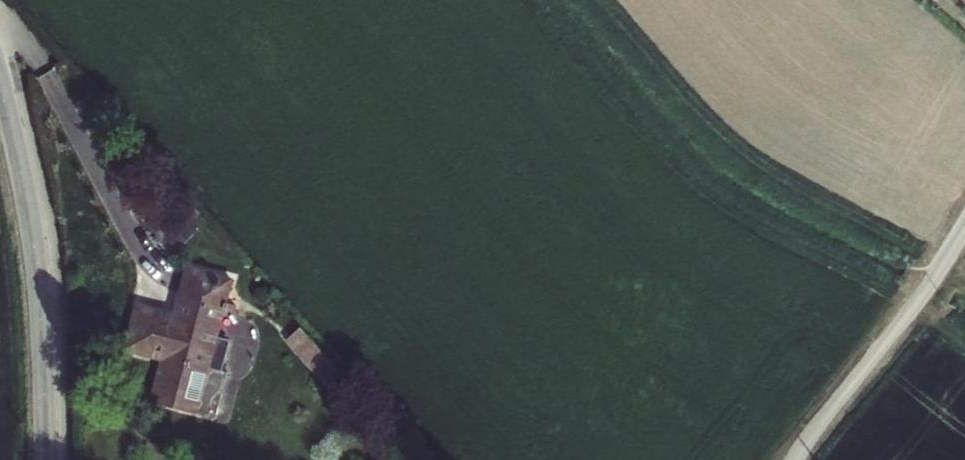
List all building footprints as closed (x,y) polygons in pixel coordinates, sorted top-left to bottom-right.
[(214,316),(221,318),(229,289),(185,277),(172,324),(135,314),(122,359),(166,372),(167,366),(200,376),(214,316)] [(219,415),(216,387),(200,388),(202,416),(219,415)]
